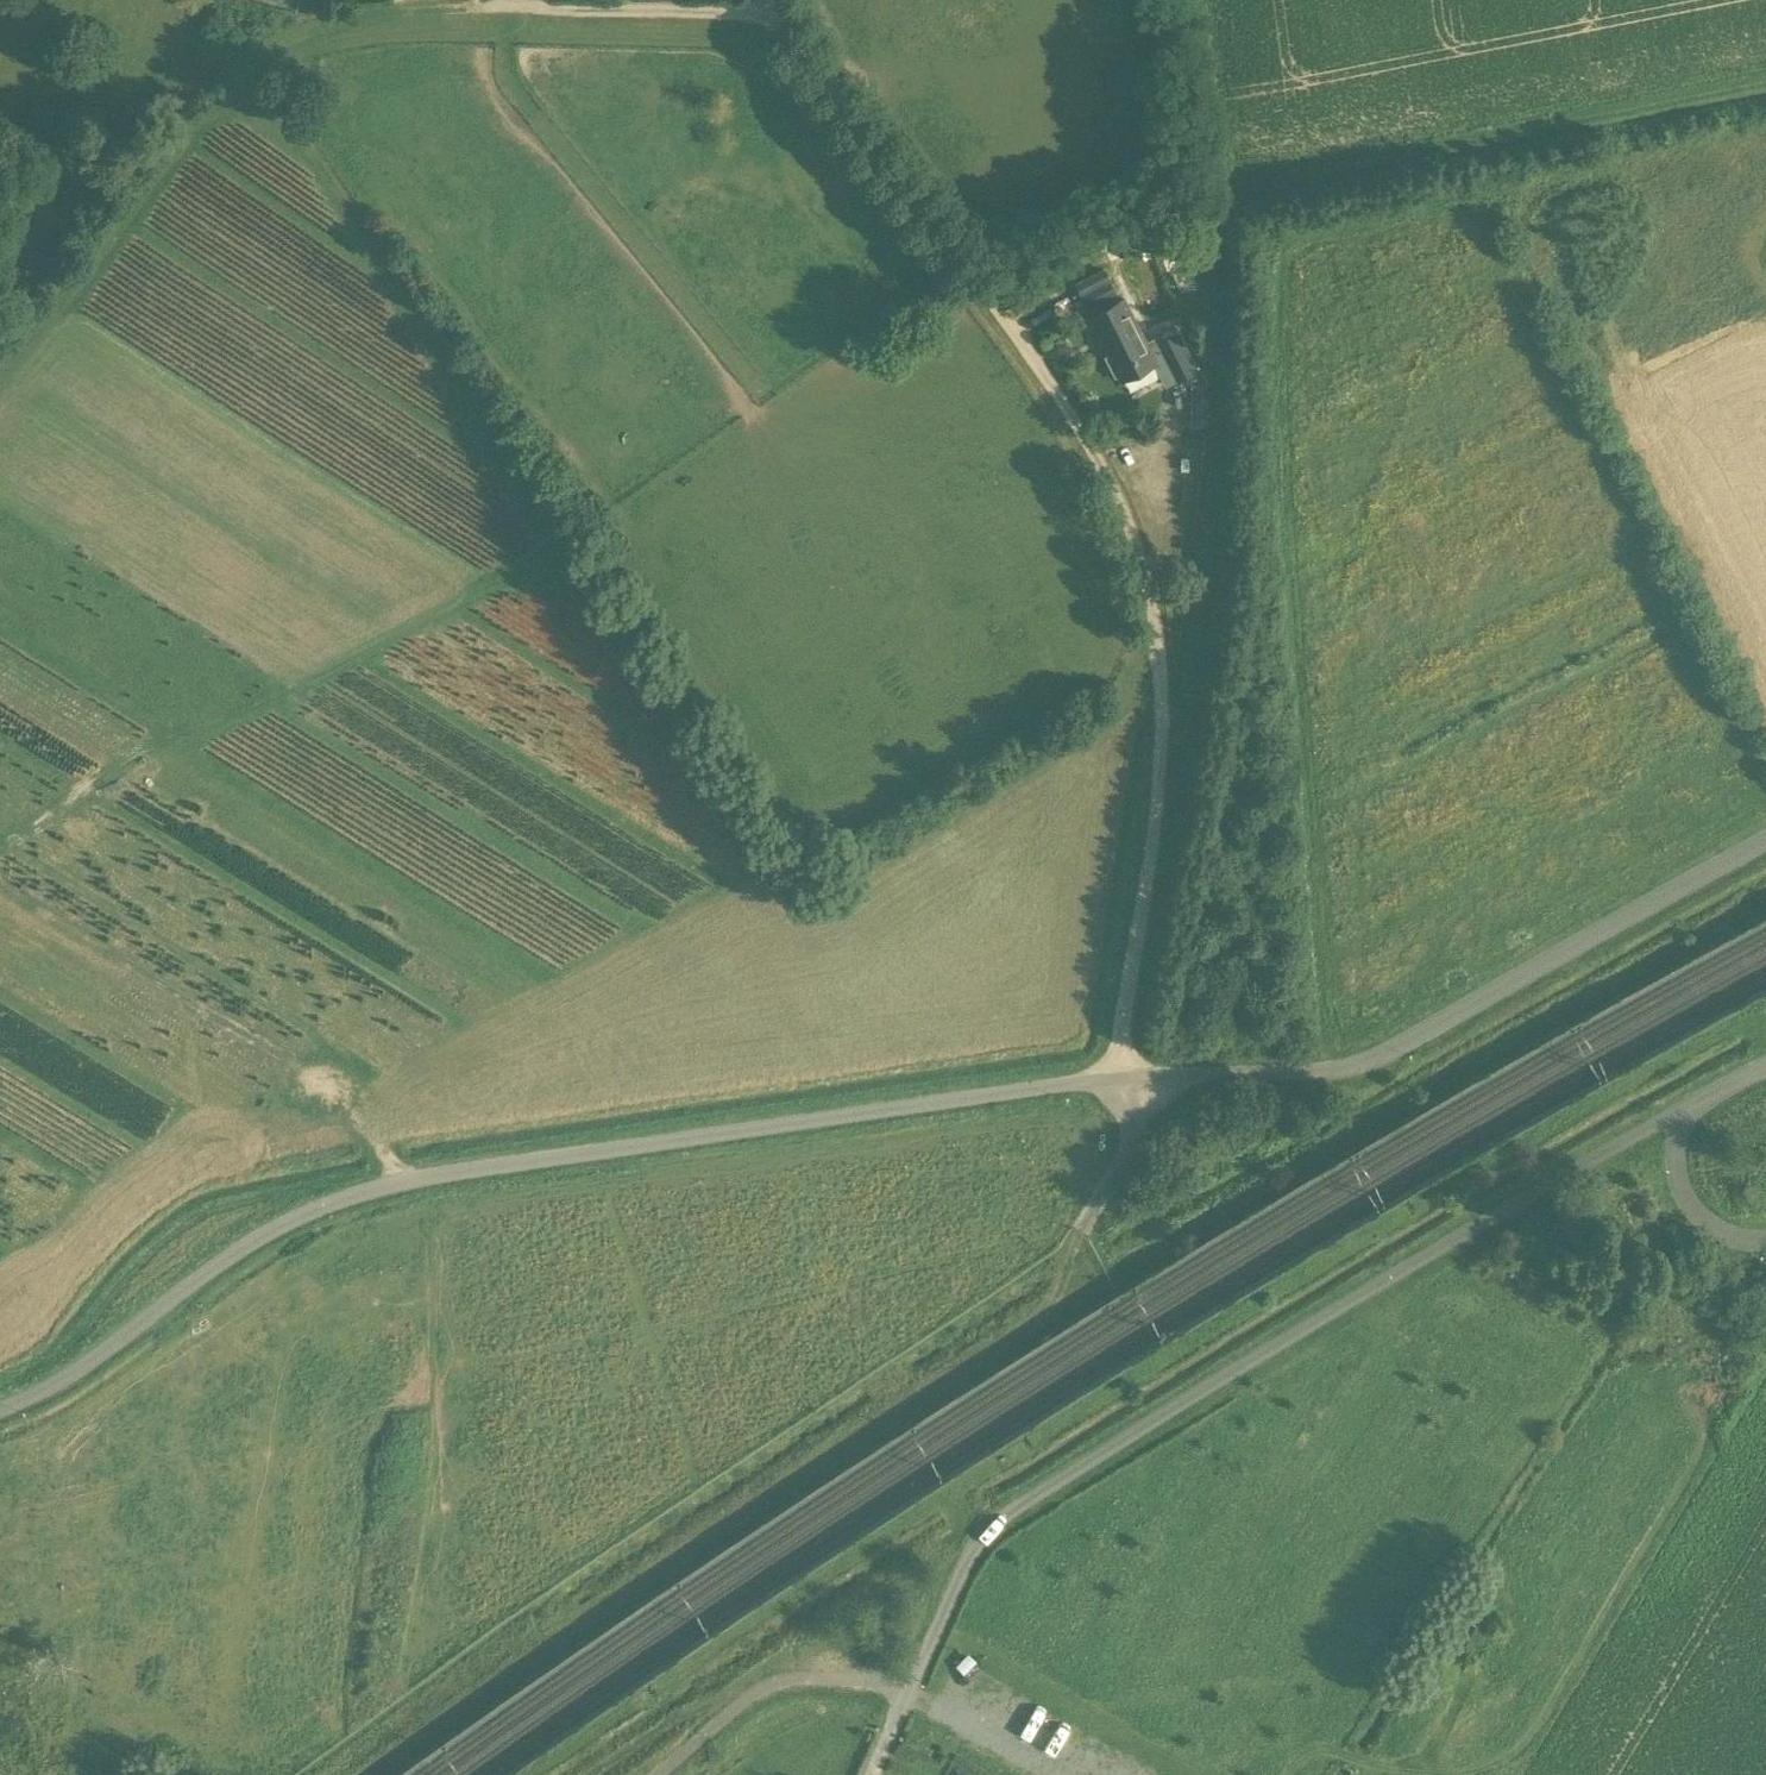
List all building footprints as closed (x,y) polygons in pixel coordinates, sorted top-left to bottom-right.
[(1086,307),(1114,293),(1102,269),(1074,283),(1086,307)] [(1107,351),(1096,357),(1107,379),(1119,374),(1121,378),(1153,362),(1164,384),(1165,383),(1170,392),(1184,385),(1179,376),(1195,369),(1186,352),(1194,348),(1186,332),(1178,336),(1177,335),(1150,349),(1123,296),(1088,314),(1107,351)]
